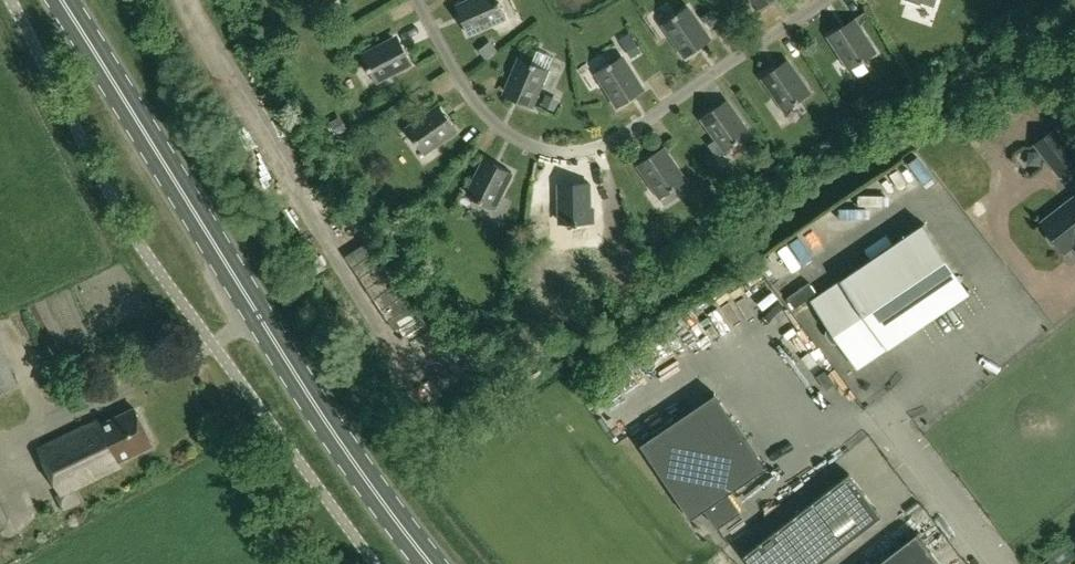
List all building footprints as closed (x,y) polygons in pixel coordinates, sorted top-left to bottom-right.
[(460,6),(466,20),(462,21),(468,35),(505,18),(498,3),(496,4),(495,0),(473,0),(460,6)] [(758,11),(771,3),(769,0),(751,0),(758,11)] [(676,16),(662,25),(686,59),(698,50),(695,47),(708,38),(688,10),(677,17),(676,16)] [(841,29),(828,37),(850,72),(865,62),(863,61),(874,53),(856,25),(843,33),(841,29)] [(401,53),(394,40),(363,55),(369,67),(367,68),(375,83),(412,64),(405,51),(401,53)] [(610,65),(596,74),(618,108),(631,100),(628,97),(641,89),(622,59),(611,67),(610,65)] [(519,61),(505,93),(519,98),(517,103),(531,109),(547,71),(531,64),(531,66),(519,61)] [(777,74),(774,70),(762,79),(785,113),(799,103),(798,101),(809,94),(789,65),(777,74)] [(713,111),(701,119),(725,153),(739,143),(737,141),(748,134),(728,106),(716,114),(713,111)] [(413,141),(423,155),(457,131),(448,119),(444,121),(436,109),(407,129),(415,140),(413,141)] [(1035,144),(1059,176),(1074,163),(1074,156),(1054,129),(1035,144)] [(652,161),(650,157),(638,166),(661,200),(675,190),(674,188),(684,181),(665,153),(652,161)] [(907,186),(930,172),(920,155),(897,170),(907,186)] [(482,164),(467,195),(478,201),(477,203),(493,210),(511,174),(498,167),(496,171),(482,164)] [(589,184),(574,184),(574,189),(559,189),(559,223),(572,223),(572,225),(589,225),(589,184)] [(1041,223),(1048,232),(1046,237),(1052,245),(1058,244),(1065,253),(1073,246),(1074,248),(1074,197),(1041,223)] [(924,224),(811,301),(829,328),(829,329),(828,334),(833,342),(838,343),(839,342),(857,369),(970,292),(924,224)] [(803,257),(782,267),(792,289),(814,279),(803,257)] [(715,395),(641,445),(691,519),(705,510),(718,529),(742,512),(730,494),(766,469),(715,395)] [(118,462),(152,446),(134,409),(100,426),(98,421),(38,449),(60,494),(55,496),(63,513),(83,503),(76,488),(120,467),(118,462)] [(849,474),(743,556),(749,563),(820,563),(882,516),(849,474)] [(0,502),(0,524),(8,520),(0,502)] [(948,531),(936,538),(944,551),(955,545),(948,531)] [(917,533),(877,563),(941,563),(917,533)]
